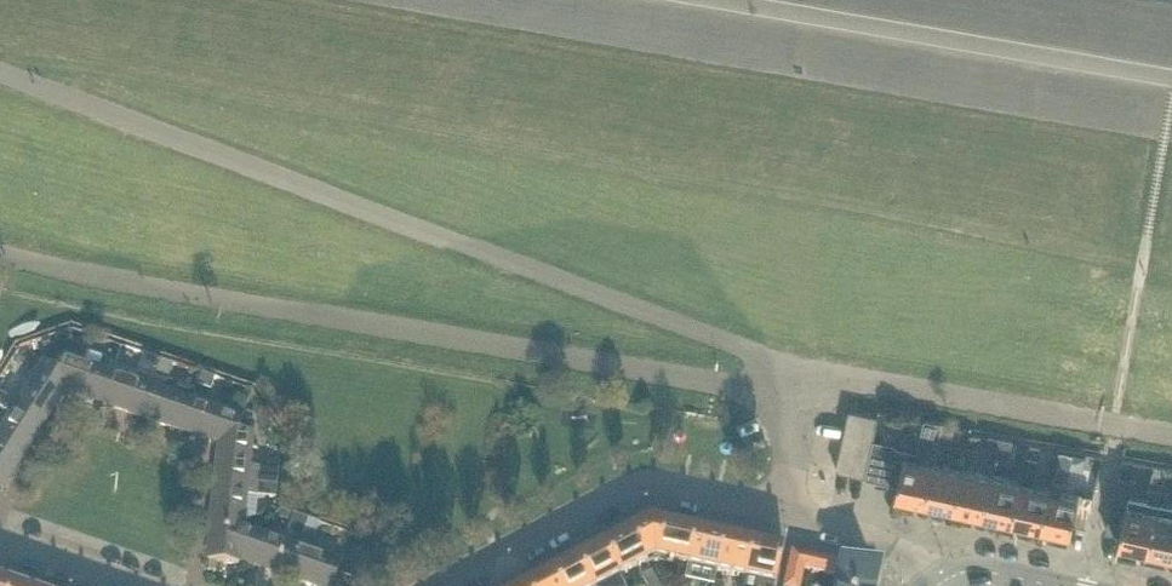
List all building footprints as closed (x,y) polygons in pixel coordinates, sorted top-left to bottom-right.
[(63,357),(68,344),(69,339),(59,335),(52,354),(63,357)] [(102,404),(112,374),(84,365),(89,351),(68,344),(63,357),(58,372),(65,391),(102,404)] [(65,391),(58,372),(63,357),(52,354),(39,374),(35,372),(31,377),(36,380),(19,405),(19,406),(45,423),(65,391)] [(156,378),(157,375),(162,360),(145,354),(139,372),(144,374),(140,384),(116,376),(120,366),(115,364),(112,374),(102,404),(142,418),(156,378)] [(168,378),(173,363),(162,360),(157,375),(168,378)] [(210,376),(206,375),(202,373),(198,386),(211,390),(215,377),(210,376)] [(167,383),(168,382),(156,378),(142,418),(182,432),(192,401),(196,391),(179,386),(175,396),(169,394),(172,385),(167,383)] [(45,423),(19,406),(19,405),(0,393),(0,407),(13,415),(0,435),(0,441),(24,457),(45,423)] [(237,433),(242,419),(242,418),(192,401),(182,432),(220,445),(237,433)] [(876,429),(880,414),(850,407),(847,423),(876,429)] [(936,454),(938,445),(943,420),(926,417),(918,450),(908,447),(900,481),(897,492),(926,498),(934,459),(935,459),(936,454)] [(278,486),(279,471),(249,468),(254,420),(242,419),(237,433),(220,445),(216,481),(278,486)] [(949,448),(955,423),(943,420),(938,445),(949,448)] [(873,444),(876,429),(847,423),(844,437),(873,444)] [(996,453),(1001,434),(990,432),(985,451),(996,453)] [(1001,434),(996,453),(1010,456),(1014,437),(1001,434)] [(870,458),(873,444),(844,437),(840,452),(870,458)] [(2,491),(24,457),(0,441),(0,489),(2,491)] [(886,478),(894,444),(879,441),(871,475),(886,478)] [(900,481),(908,447),(894,444),(886,478),(900,481)] [(867,473),(870,458),(840,452),(837,466),(867,473)] [(1033,480),(1038,455),(1026,452),(1021,478),(1012,517),(1041,524),(1050,484),(1033,480)] [(1065,473),(1068,459),(1056,456),(1053,471),(1065,473)] [(963,465),(935,459),(934,459),(926,498),(955,505),(963,465)] [(983,511),(992,472),(963,465),(955,505),(983,511)] [(1149,547),(1160,501),(1166,470),(1154,468),(1147,498),(1130,494),(1122,531),(1120,541),(1149,547)] [(1012,517),(1021,478),(992,472),(983,511),(1012,517)] [(1130,494),(1134,479),(1118,476),(1108,528),(1122,531),(1130,494)] [(277,498),(278,486),(216,481),(212,521),(244,523),(247,495),(277,498)] [(1073,520),(1080,491),(1050,484),(1041,524),(1072,530),(1074,520),(1073,520)] [(1088,524),(1095,494),(1080,491),(1073,520),(1074,520),(1088,524)] [(1160,501),(1149,547),(1171,552),(1171,503),(1160,501)] [(290,579),(310,521),(298,517),(288,545),(260,535),(249,565),(290,579)] [(688,566),(696,530),(649,520),(629,530),(646,562),(654,558),(688,566)] [(243,529),(244,523),(212,521),(208,561),(240,564),(240,561),(249,565),(260,535),(243,529)] [(323,525),(310,521),(290,579),(311,585),(333,585),(342,563),(313,553),(323,525)] [(620,576),(646,562),(629,530),(603,544),(620,576)] [(717,572),(725,537),(696,530),(688,566),(700,568),(717,572)] [(746,578),(754,543),(725,537),(717,572),(746,578)] [(784,550),(754,543),(746,578),(744,585),(776,585),(784,550)] [(620,576),(603,544),(577,558),(592,585),(625,585),(620,576)] [(807,554),(792,551),(785,585),(800,585),(803,569),(807,554)] [(879,570),(807,554),(803,569),(841,577),(839,585),(875,585),(879,570)] [(577,558),(551,571),(558,585),(592,585),(577,558)] [(551,571),(524,585),(525,585),(558,585),(551,571)] [(647,585),(658,585),(652,574),(643,578),(647,585)]
